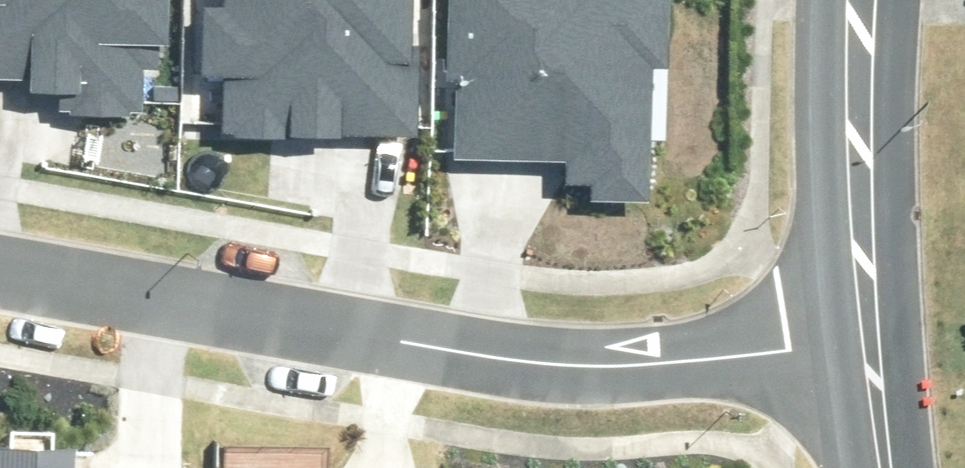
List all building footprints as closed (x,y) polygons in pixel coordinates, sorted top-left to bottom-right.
[(33,75),(33,88),(66,88),(66,118),(146,118),(146,75),(171,75),(171,0),(0,0),(0,75),(33,75)] [(227,10),(207,10),(206,81),(224,81),(223,136),(414,138),(416,0),(227,0),(227,10)] [(446,158),(572,160),(571,189),(592,189),(592,203),(654,204),(655,62),(667,62),(668,0),(447,0),(446,158)] [(0,448),(0,467),(73,467),(73,449),(0,448)]
